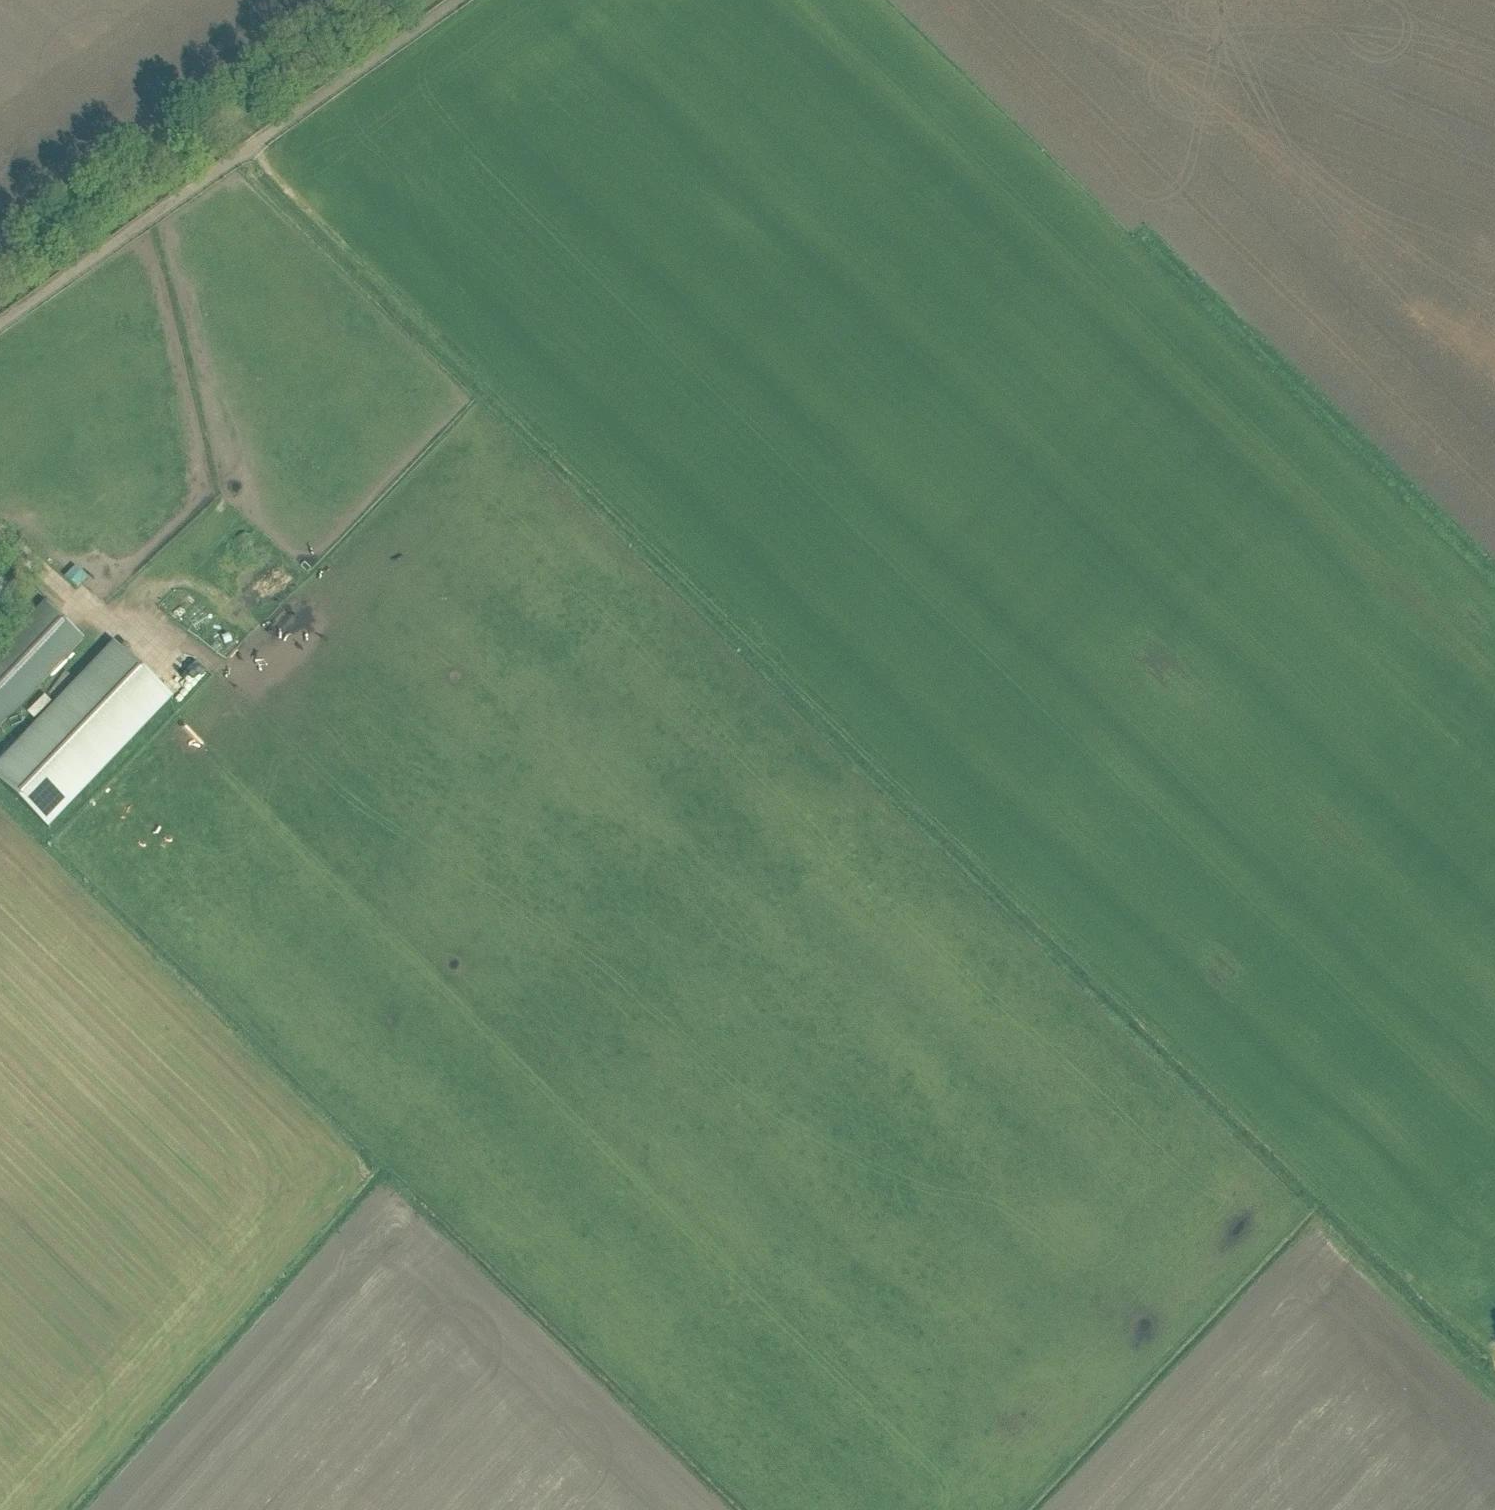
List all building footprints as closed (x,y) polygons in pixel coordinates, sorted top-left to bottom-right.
[(86,642),(47,604),(0,654),(0,732),(86,642)] [(49,832),(173,701),(114,644),(0,764),(0,785),(49,832)]
